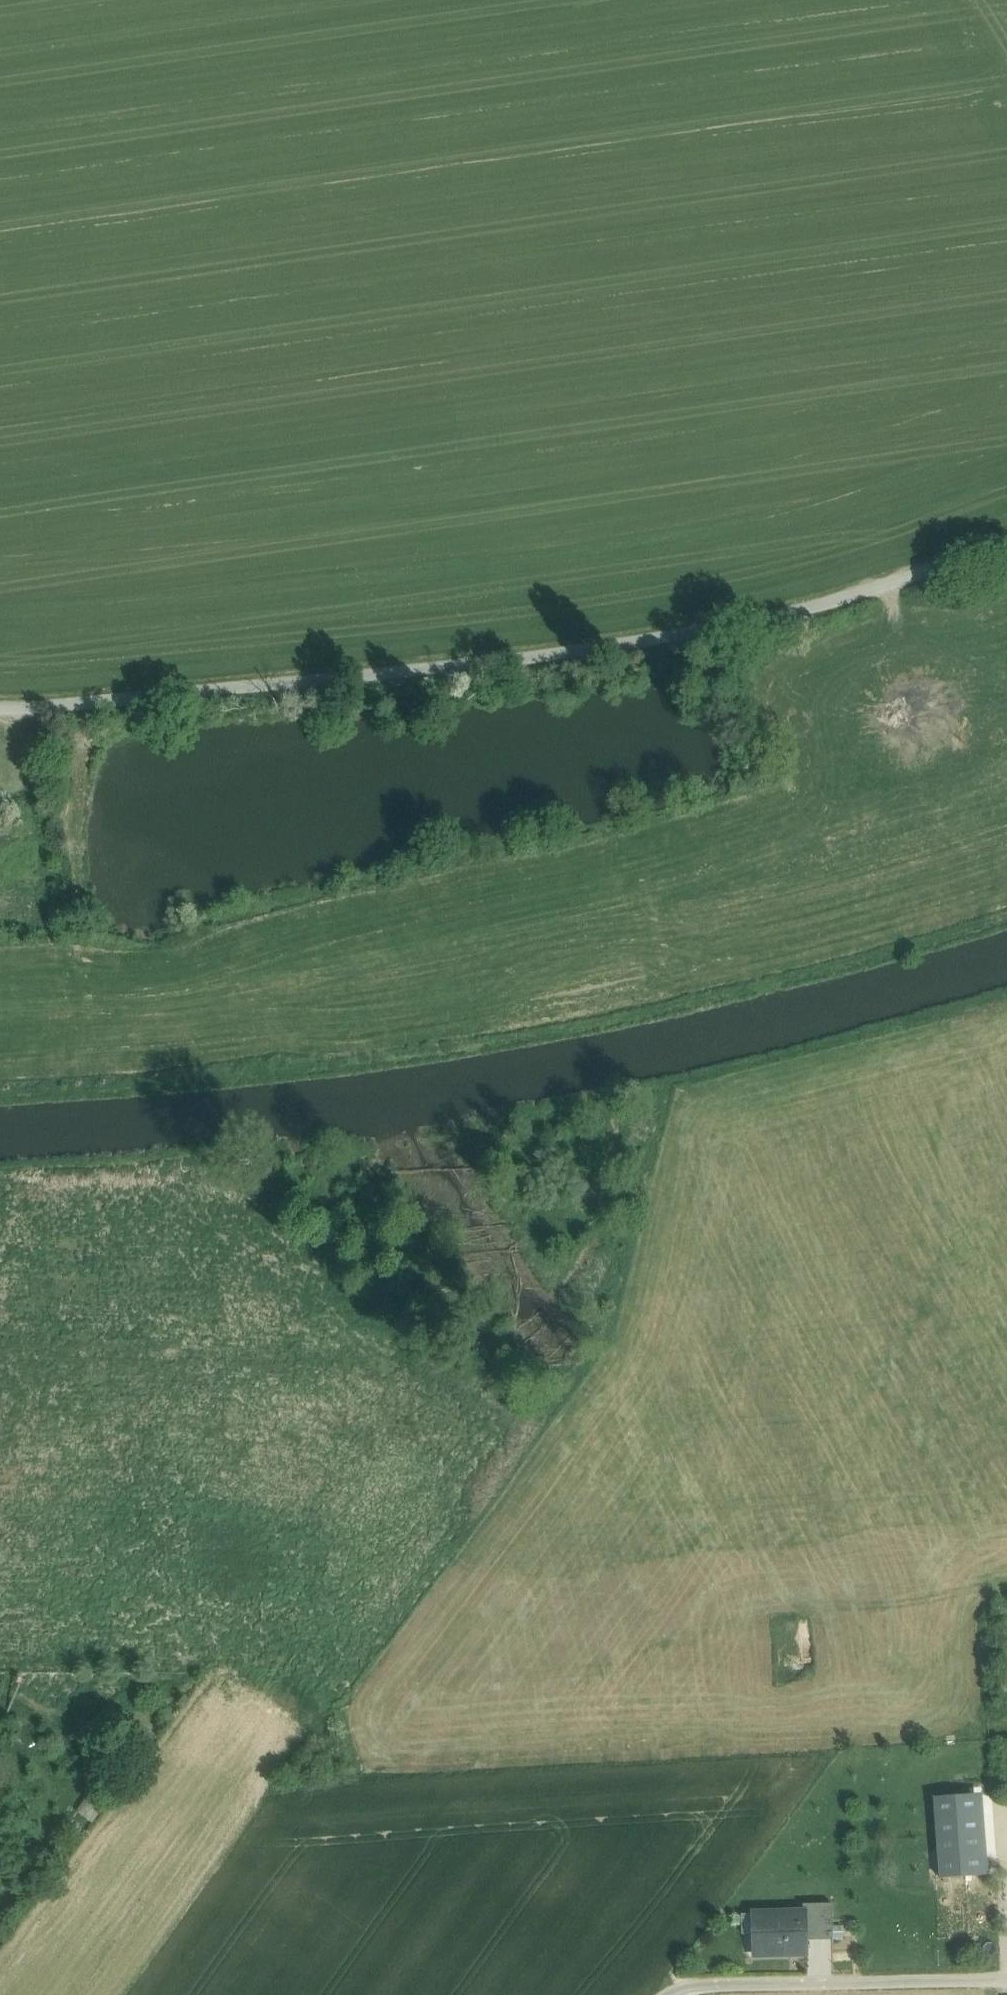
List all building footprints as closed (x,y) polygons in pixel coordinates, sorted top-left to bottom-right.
[(994,1806),(962,1807),(964,1858),(996,1856),(994,1806)] [(803,1913),(753,1914),(754,1955),(806,1953),(805,1941),(833,1940),(833,1929),(821,1929),(820,1904),(803,1905),(803,1913)] [(832,1904),(820,1904),(821,1929),(833,1929),(832,1904)]
